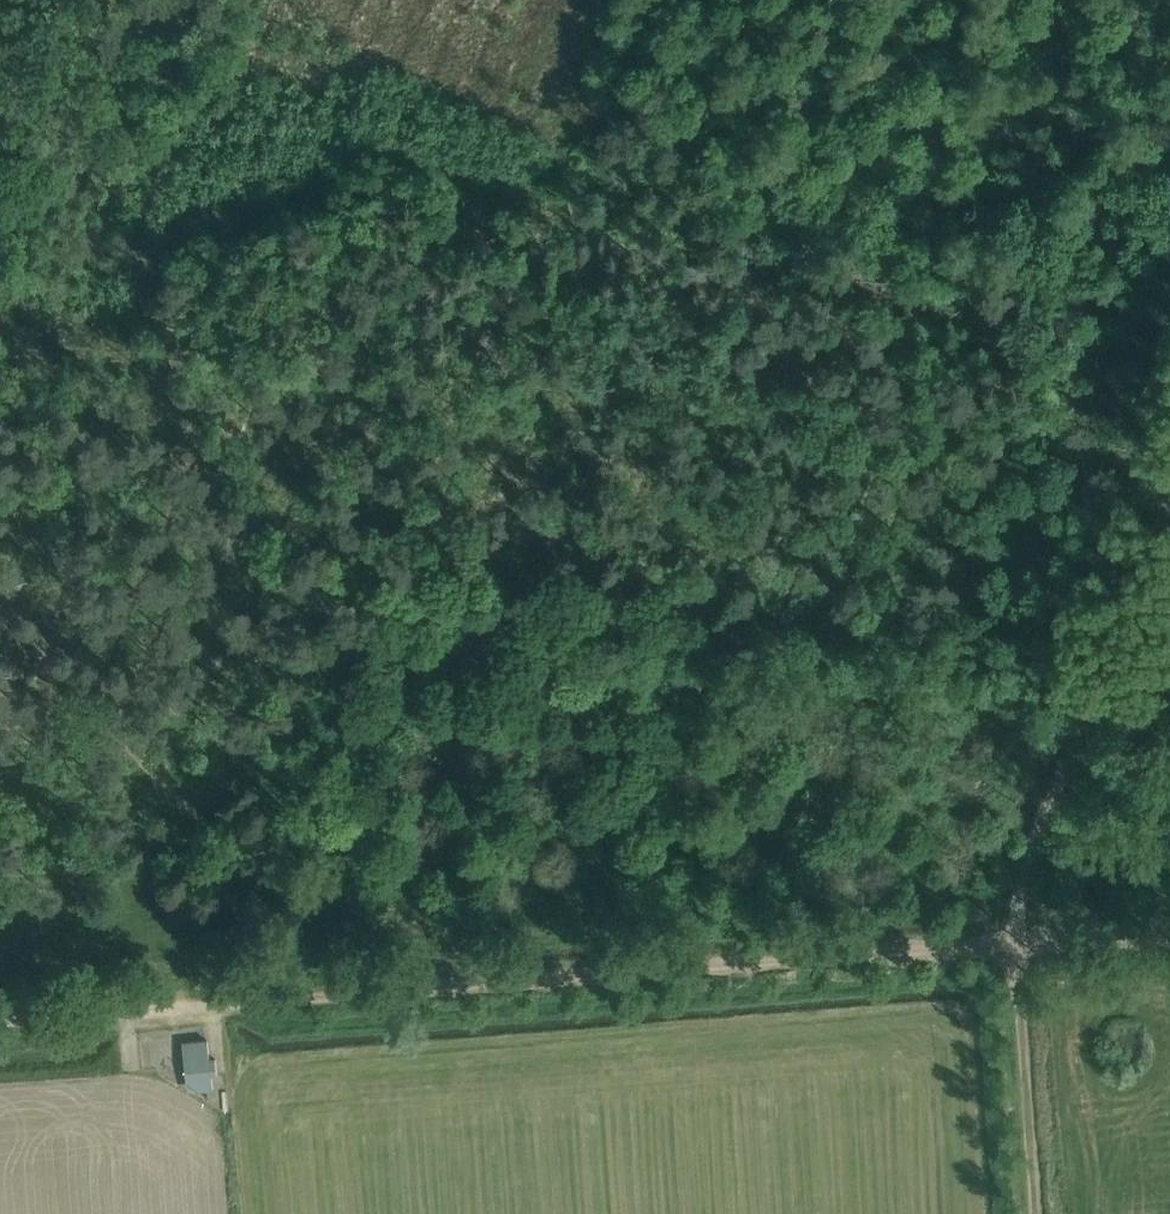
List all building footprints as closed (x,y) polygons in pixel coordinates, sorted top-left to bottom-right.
[(210,1059),(208,1040),(183,1043),(184,1051),(187,1082),(188,1085),(195,1091),(214,1088),(213,1084),(212,1074),(218,1074),(216,1059),(210,1059)]
